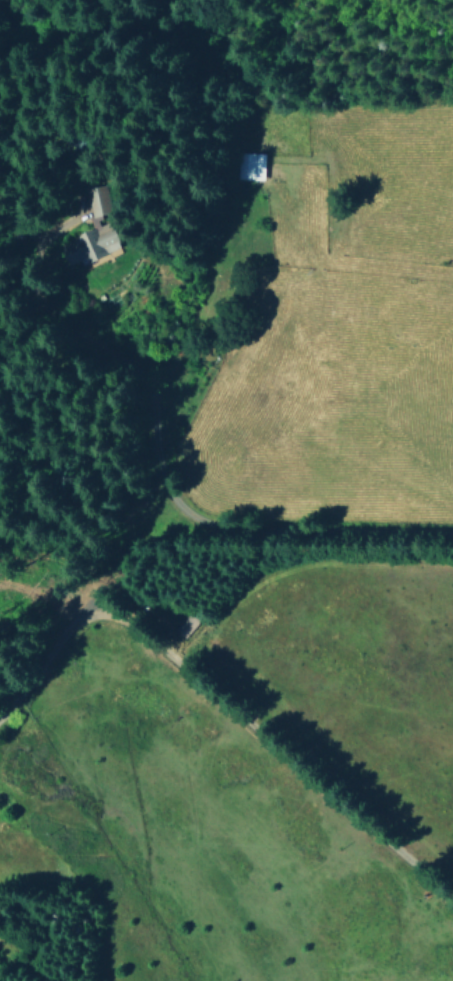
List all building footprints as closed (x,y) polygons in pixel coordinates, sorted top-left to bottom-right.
[(263,179),(263,153),(237,153),(237,179),(263,179)] [(120,246),(110,221),(100,225),(97,218),(115,211),(103,183),(83,192),(96,224),(72,234),(75,241),(60,248),(69,268),(120,246)]
